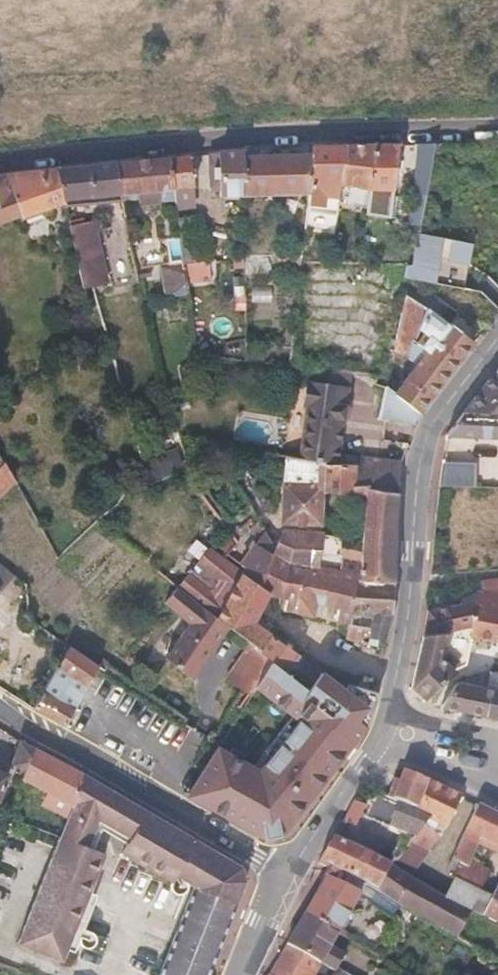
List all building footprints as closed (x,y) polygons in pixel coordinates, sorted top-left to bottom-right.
[(416,199),(426,201),(436,143),(416,143),(412,193),(417,194),(416,199)] [(339,183),(368,189),(375,144),(344,145),(339,183)] [(398,144),(375,144),(368,189),(392,190),(398,144)] [(307,209),(336,213),(339,183),(344,145),(312,146),(312,154),(309,193),(309,194),(307,209)] [(243,155),(243,151),(209,154),(211,187),(211,188),(212,189),(213,189),(214,189),(223,189),(223,197),(244,196),(243,155)] [(309,193),(312,154),(243,155),(244,196),(309,193)] [(191,155),(170,157),(174,188),(176,201),(177,208),(191,207),(189,188),(194,187),(191,155)] [(159,190),(174,188),(170,157),(115,163),(121,194),(139,192),(140,204),(160,203),(159,190)] [(115,163),(56,169),(62,194),(100,191),(100,196),(121,194),(115,163)] [(20,217),(22,221),(49,212),(48,208),(64,202),(63,199),(62,194),(56,169),(0,175),(0,224),(20,217)] [(159,190),(160,203),(176,201),(174,188),(159,190)] [(100,191),(62,194),(63,199),(100,196),(100,191)] [(420,227),(426,201),(416,199),(411,224),(420,227)] [(68,219),(69,225),(82,223),(80,216),(68,219)] [(197,218),(178,218),(180,234),(199,233),(197,218)] [(69,225),(83,288),(93,286),(106,283),(93,221),(82,223),(69,225)] [(111,284),(140,279),(127,222),(99,227),(111,284)] [(199,233),(180,234),(182,248),(200,246),(199,233)] [(418,233),(416,246),(424,248),(426,234),(424,234),(418,233)] [(141,266),(161,263),(158,235),(138,238),(141,266)] [(183,260),(184,263),(207,261),(205,246),(200,246),(182,248),(183,260)] [(424,248),(416,246),(413,263),(409,278),(435,283),(441,251),(424,248)] [(301,261),(301,255),(277,256),(277,273),(300,272),(301,261)] [(161,263),(165,295),(187,292),(186,283),(184,263),(183,260),(161,263)] [(184,263),(186,283),(208,281),(207,261),(184,263)] [(405,294),(392,354),(405,360),(406,357),(416,364),(395,392),(419,413),(473,343),(453,328),(427,307),(405,294)] [(453,328),(473,343),(482,331),(462,316),(453,328)] [(353,372),(378,376),(379,366),(336,360),(334,370),(353,372)] [(190,379),(187,366),(179,368),(182,380),(190,379)] [(313,382),(351,388),(353,372),(334,370),(315,368),(313,382)] [(493,375),(463,412),(497,413),(497,379),(493,375)] [(308,381),(297,457),(340,463),(341,453),(351,388),(313,382),(308,381)] [(395,392),(387,387),(379,418),(413,425),(419,413),(395,392)] [(463,412),(446,434),(497,437),(497,413),(463,412)] [(165,458),(179,453),(177,445),(163,450),(165,458)] [(144,466),(150,486),(185,472),(179,453),(165,458),(144,466)] [(402,461),(341,453),(340,463),(357,466),(355,485),(397,491),(402,461)] [(276,546),(272,552),(273,553),(288,563),(305,567),(355,580),(357,580),(394,583),(394,572),(394,558),(394,544),(397,491),(355,485),(357,466),(340,464),(297,458),(284,456),(280,523),(321,524),(322,492),(351,494),(349,504),(365,504),(362,543),(341,538),(338,555),(321,552),(323,534),(283,531),(276,546)] [(16,483),(4,461),(0,465),(0,499),(16,483)] [(474,486),(474,463),(442,462),(441,485),(474,486)] [(272,552),(276,546),(266,530),(239,564),(243,567),(241,572),(261,586),(263,588),(265,583),(273,553),(272,552)] [(199,603),(224,560),(208,549),(177,586),(180,588),(199,603)] [(348,623),(357,580),(355,580),(305,567),(288,563),(273,553),(265,583),(263,588),(269,592),(268,594),(288,600),(286,610),(295,612),(313,616),(316,604),(337,609),(335,620),(348,623)] [(228,563),(224,560),(199,603),(229,627),(249,645),(257,651),(270,635),(252,622),(259,610),(268,594),(269,592),(263,588),(261,586),(241,572),(228,563)] [(13,575),(0,565),(0,589),(13,575)] [(481,580),(481,592),(485,592),(485,590),(497,590),(497,578),(481,580)] [(348,623),(345,636),(366,642),(369,626),(386,629),(387,625),(389,617),(391,613),(394,583),(357,580),(348,623)] [(199,603),(180,588),(165,606),(190,627),(166,662),(193,684),(229,627),(199,603)] [(497,606),(497,590),(485,590),(485,592),(481,592),(476,591),(475,601),(497,606)] [(474,601),(427,610),(422,632),(469,629),(474,601)] [(474,601),(469,629),(468,637),(469,637),(497,642),(497,606),(475,601),(474,601)] [(384,636),(386,629),(369,626),(366,642),(383,645),(384,636)] [(469,629),(422,632),(411,683),(410,687),(424,701),(454,668),(464,664),(466,648),(467,648),(469,637),(468,637),(469,629)] [(270,635),(257,651),(272,662),(286,673),(298,657),(299,656),(270,635)] [(257,651),(249,645),(225,680),(249,697),(255,688),(272,662),(257,651)] [(69,646),(33,708),(65,725),(88,685),(98,666),(69,646)] [(272,662),(255,688),(296,720),(260,769),(219,744),(188,795),(265,840),(281,835),(315,790),(362,728),(309,689),(286,673),(272,662)] [(320,671),(309,689),(362,728),(365,722),(362,720),(371,707),(320,671)] [(441,706),(478,713),(485,687),(497,689),(497,673),(488,673),(458,683),(453,685),(441,706)] [(478,713),(497,718),(497,689),(485,687),(478,713)] [(25,770),(34,748),(20,739),(11,764),(25,770)] [(25,770),(21,779),(46,791),(73,805),(81,772),(34,748),(25,770)] [(9,773),(0,770),(0,797),(9,773)] [(118,831),(131,801),(81,772),(73,805),(68,819),(61,836),(41,885),(85,903),(105,853),(87,847),(98,819),(118,831)] [(428,780),(407,772),(407,773),(402,772),(391,800),(414,812),(428,780)] [(463,796),(428,780),(414,812),(445,829),(447,830),(463,796)] [(73,805),(46,791),(40,804),(68,819),(73,805)] [(416,836),(423,828),(440,836),(445,829),(414,812),(391,800),(375,792),(366,816),(416,836)] [(232,914),(245,881),(242,867),(131,801),(118,831),(130,838),(122,853),(172,882),(176,876),(197,888),(163,974),(208,974),(232,914)] [(365,806),(354,801),(343,821),(355,826),(365,806)] [(479,804),(448,867),(456,872),(453,879),(480,892),(488,871),(469,863),(478,844),(481,837),(490,842),(497,846),(497,814),(479,804)] [(429,852),(440,836),(423,828),(416,836),(410,842),(429,852)] [(364,886),(376,893),(391,864),(334,837),(319,861),(328,867),(364,886)] [(490,842),(481,837),(478,844),(487,848),(490,842)] [(411,877),(429,852),(410,842),(391,864),(411,877)] [(411,877),(391,864),(376,893),(396,903),(457,938),(480,892),(453,879),(444,898),(411,877)] [(302,916),(336,936),(358,895),(364,886),(328,867),(316,888),(317,891),(302,916)] [(85,903),(41,885),(17,944),(62,962),(85,903)] [(376,893),(364,886),(358,895),(390,913),(396,903),(376,893)] [(484,917),(497,924),(497,890),(484,917)] [(338,970),(345,957),(329,947),(336,936),(302,916),(286,946),(321,966),(316,974),(347,974),(338,970)] [(269,974),(316,974),(321,966),(286,946),(269,974)]
